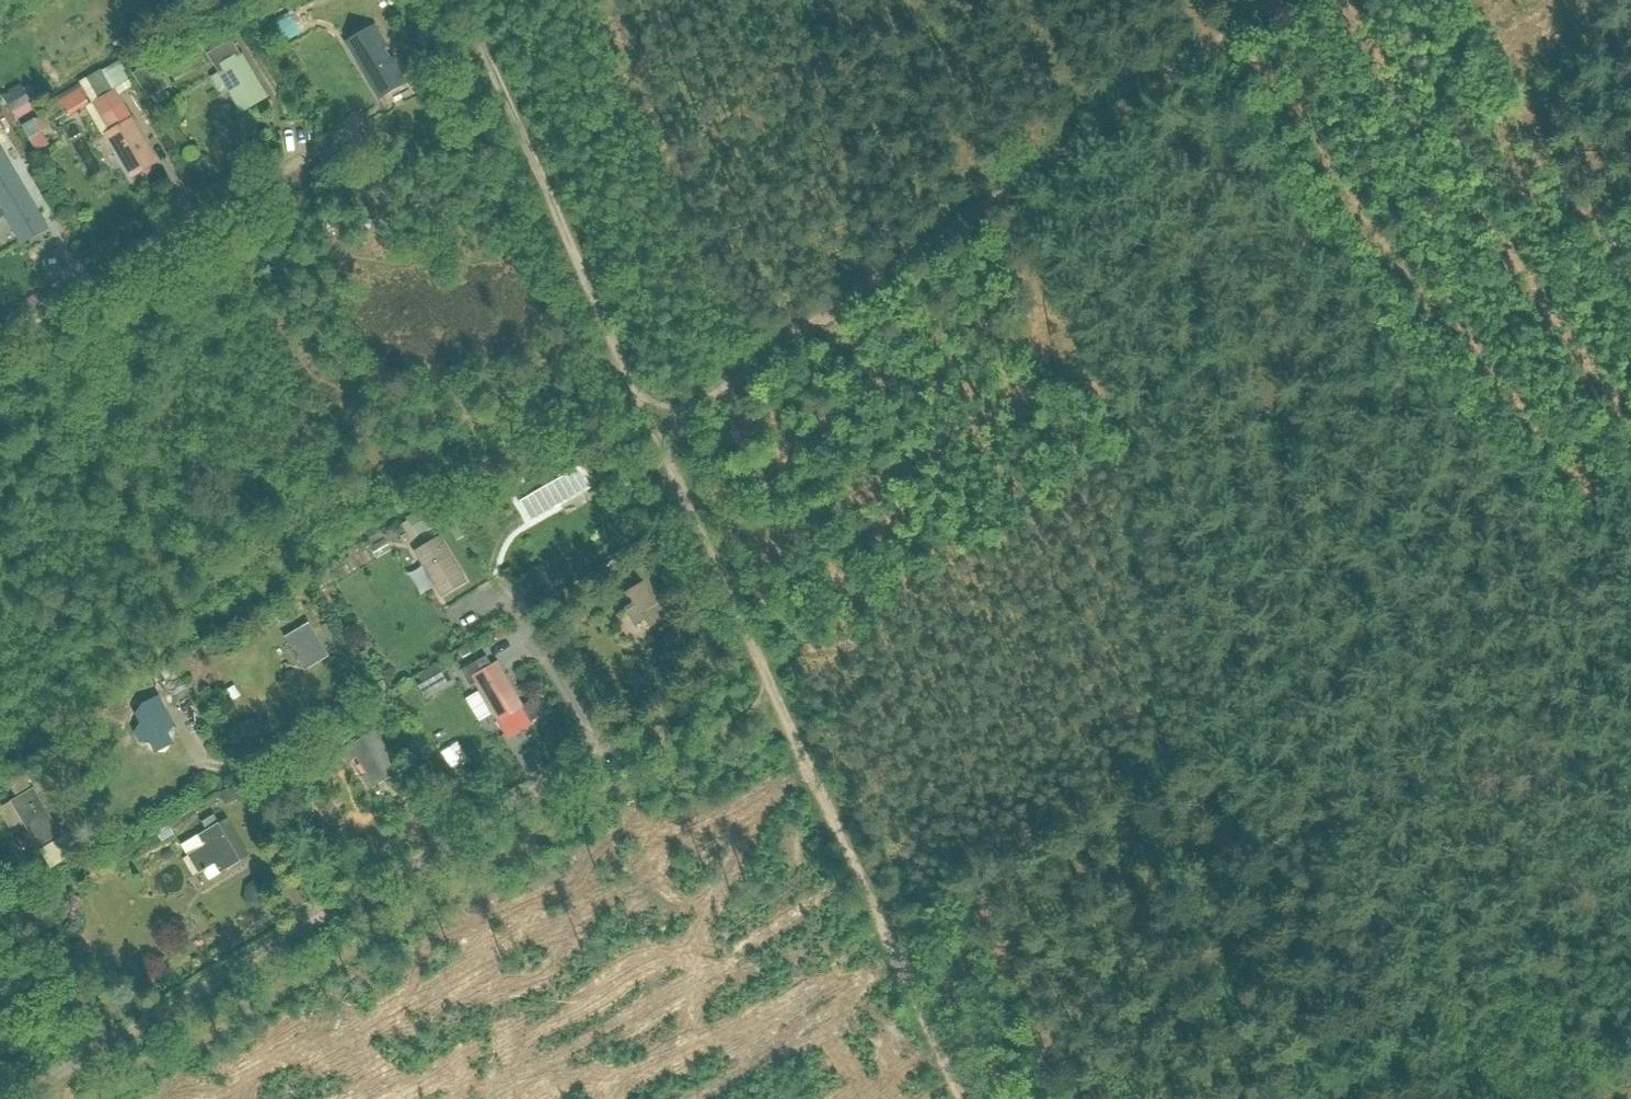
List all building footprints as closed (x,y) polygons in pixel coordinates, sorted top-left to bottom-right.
[(375,26),(347,43),(376,92),(399,78),(404,75),(393,57),(389,60),(383,50),(388,47),(375,26)] [(241,111),(265,97),(240,55),(226,63),(229,68),(213,78),(219,88),(225,84),(241,111)] [(132,177),(156,163),(121,104),(101,116),(109,131),(106,133),(109,139),(132,177)] [(13,172),(0,150),(0,179),(13,172)] [(46,229),(20,186),(6,194),(9,199),(0,204),(0,207),(22,243),(46,229)] [(532,495),(519,502),(519,504),(521,503),(531,521),(588,488),(577,470),(579,469),(578,468),(565,476),(559,466),(526,485),(532,495)] [(465,581),(440,539),(416,554),(441,596),(465,581)] [(540,565),(523,575),(528,584),(545,574),(540,565)] [(660,603),(666,599),(646,565),(635,571),(643,583),(624,594),(631,606),(624,610),(634,627),(645,621),(650,628),(662,621),(657,614),(664,610),(660,603)] [(305,671),(328,657),(308,624),(299,630),(302,635),(288,643),(305,671)] [(522,707),(497,665),(474,679),(498,720),(522,707)] [(167,734),(173,726),(168,717),(158,716),(153,706),(142,706),(136,715),(141,724),(136,733),(140,742),(150,744),(154,752),(166,752),(172,744),(167,734)] [(343,753),(349,763),(356,759),(366,775),(363,777),(369,787),(397,771),(375,733),(343,753)] [(38,849),(62,835),(34,788),(10,802),(11,802),(38,849)] [(220,873),(243,861),(220,824),(182,845),(199,874),(203,871),(204,873),(208,872),(206,869),(215,865),(220,873)] [(222,898),(236,892),(230,879),(217,885),(222,898)]
